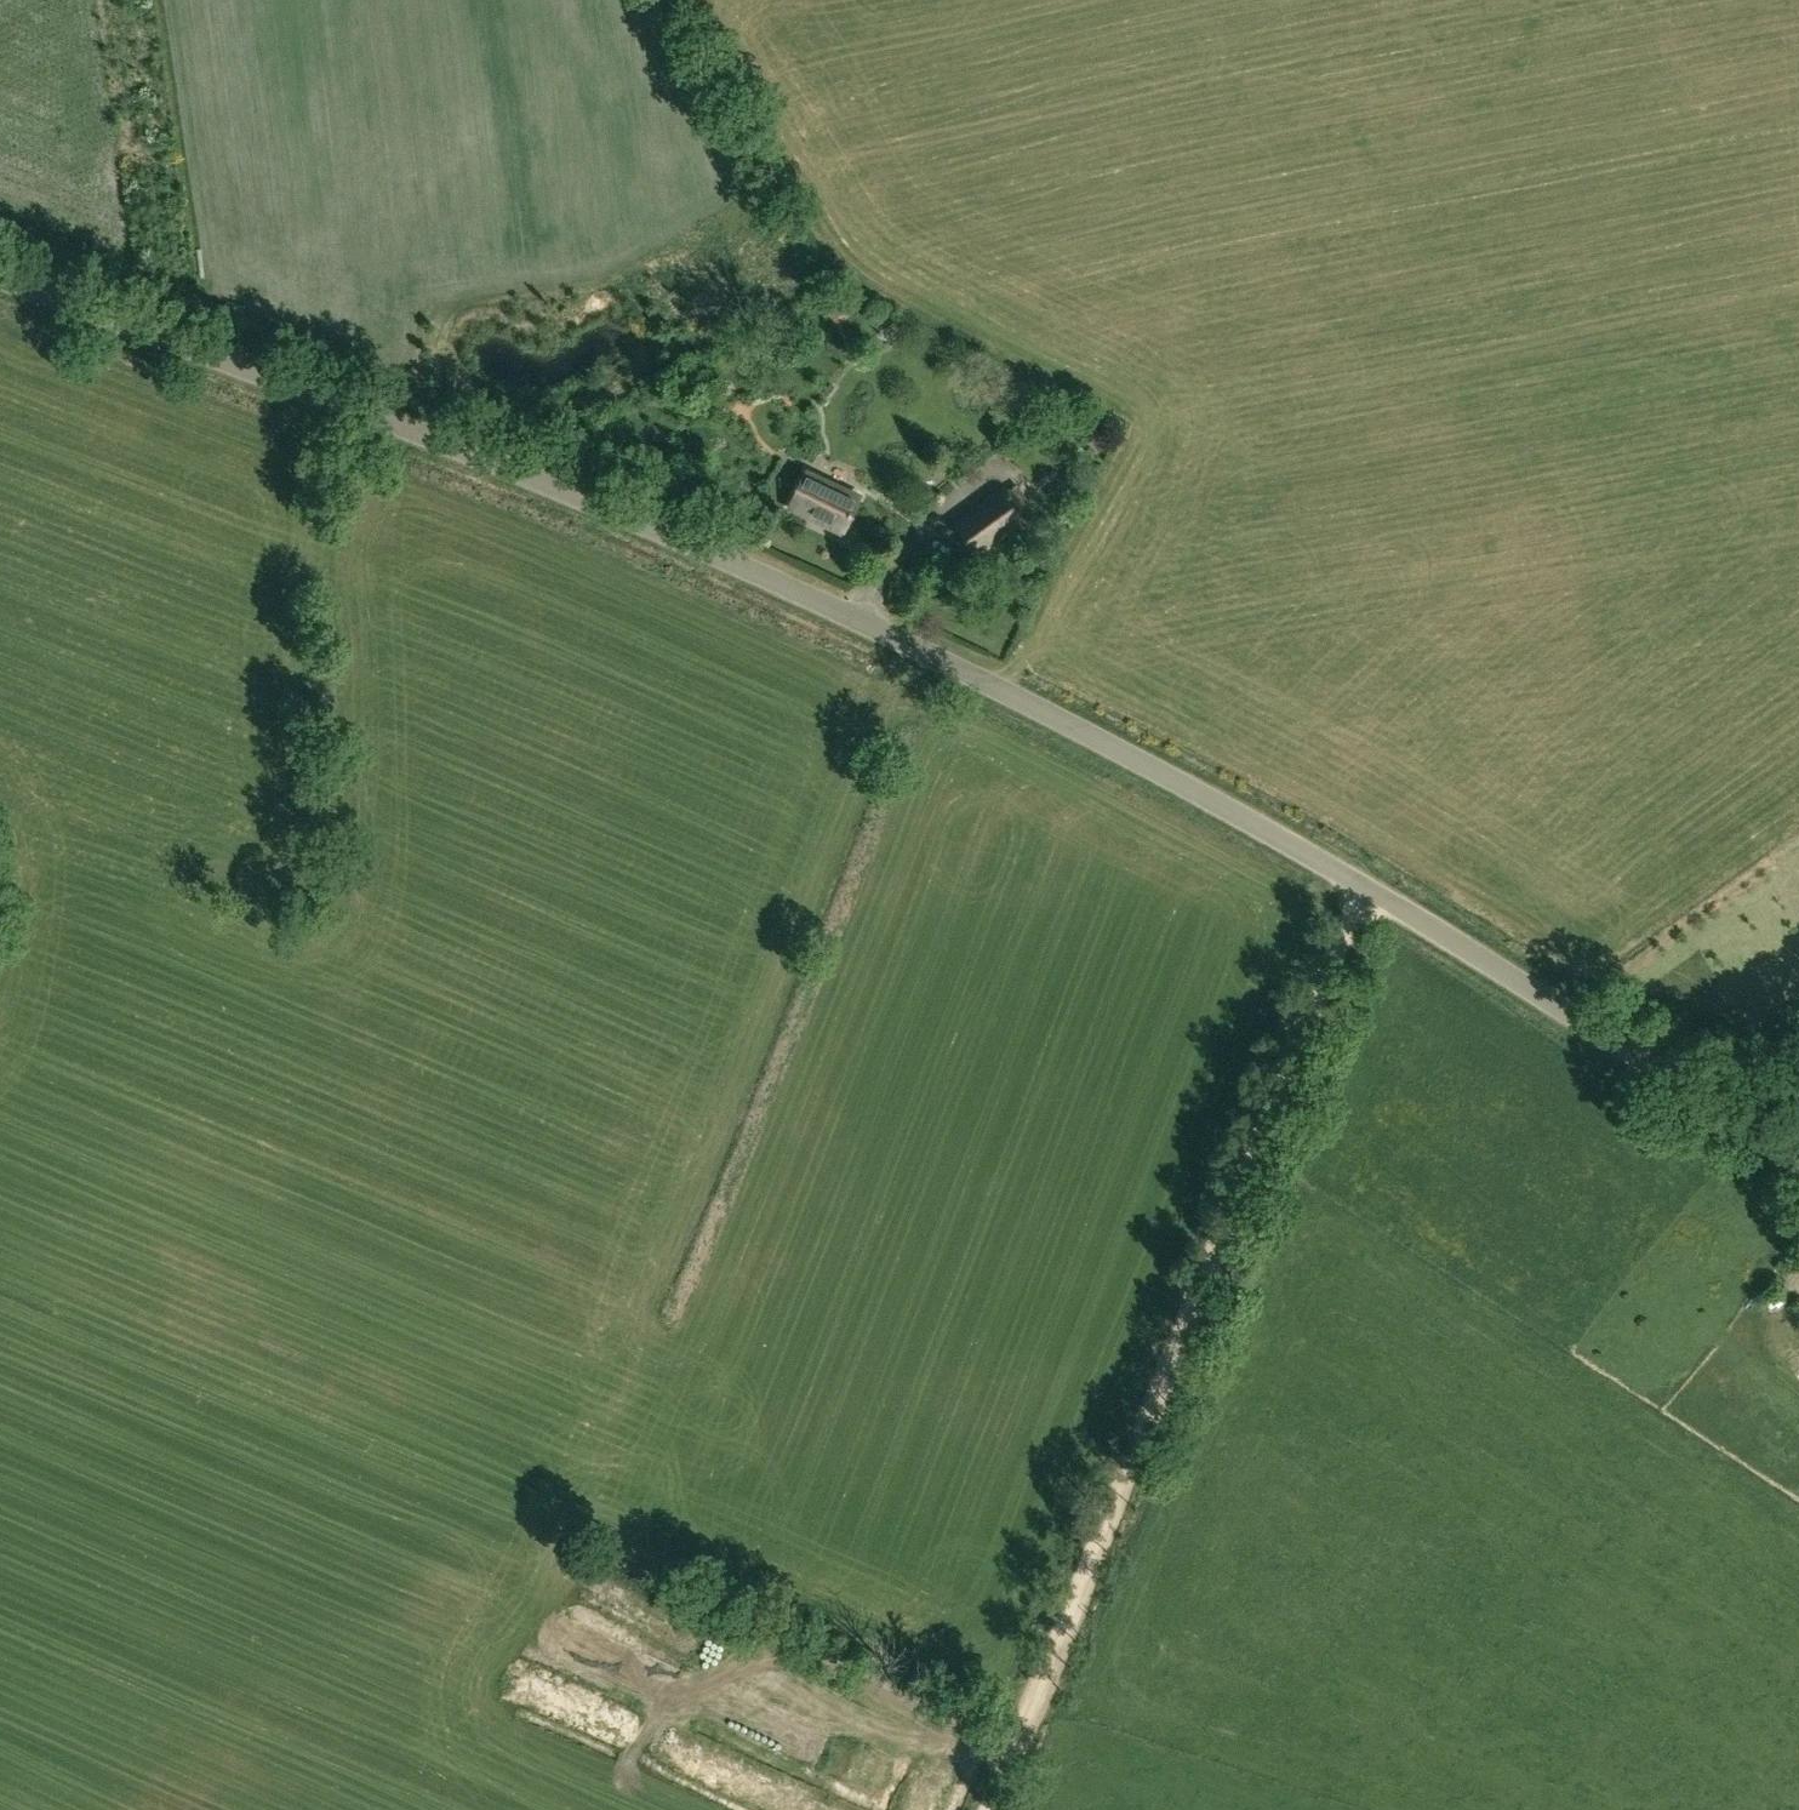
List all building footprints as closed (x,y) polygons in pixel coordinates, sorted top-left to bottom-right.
[(809,471),(791,506),(844,532),(862,497),(809,471)] [(957,525),(976,551),(1022,518),(1003,491),(957,525)]
